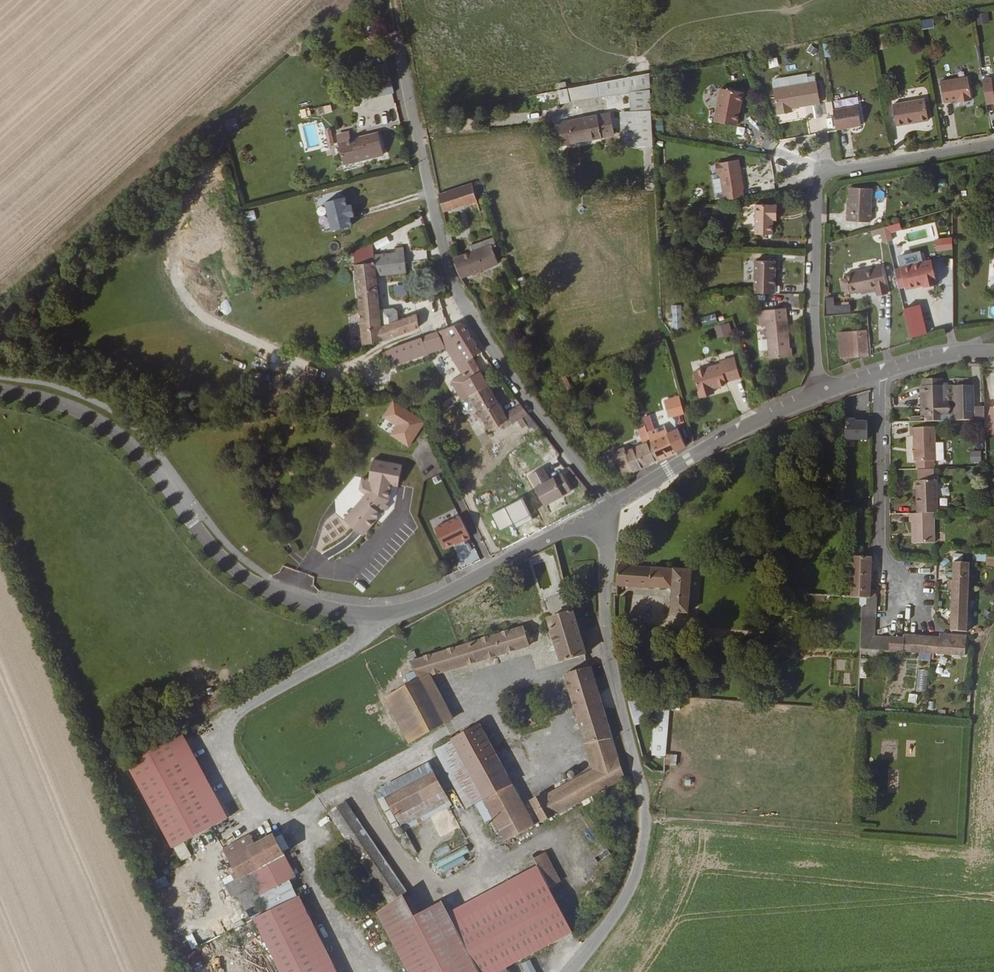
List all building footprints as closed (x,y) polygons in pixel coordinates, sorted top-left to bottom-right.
[(975,14),(976,25),(989,23),(988,12),(975,14)] [(922,29),(933,28),(932,19),(921,20),(922,29)] [(876,34),(877,50),(886,49),(884,33),(876,34)] [(832,43),(823,44),(824,57),(833,57),(832,43)] [(775,58),(766,59),(767,69),(776,67),(775,58)] [(606,84),(608,95),(637,91),(640,110),(646,148),(658,146),(658,138),(654,76),(654,71),(605,79),(606,84)] [(821,85),(820,79),(813,80),(812,77),(777,82),(779,93),(791,91),(821,85)] [(978,100),(973,77),(946,82),(950,103),(964,101),(968,100),(968,102),(978,100)] [(992,85),(991,80),(982,82),(986,106),(993,105),(993,84),(992,85)] [(392,99),(389,84),(371,87),(373,103),(392,99)] [(825,106),(821,85),(791,91),(779,93),(778,93),(783,119),(793,116),(793,112),(797,112),(825,106)] [(745,92),(723,89),(720,123),(742,125),(743,110),(741,110),(742,103),(744,103),(745,92)] [(934,121),(931,101),(899,107),(903,127),(920,124),(920,122),(924,122),(925,123),(934,121)] [(308,107),(299,110),(301,118),(310,115),(308,107)] [(867,128),(863,108),(839,113),(843,133),(867,128)] [(646,148),(640,110),(623,113),(624,118),(626,132),(629,149),(646,148)] [(612,121),(611,115),(562,123),(566,145),(614,137),(614,134),(626,132),(624,118),(612,121)] [(227,131),(238,128),(234,117),(223,120),(227,131)] [(355,146),(353,138),(342,140),(348,170),(385,162),(381,141),(355,146)] [(749,184),(745,156),(722,159),(723,170),(726,169),(730,196),(749,194),(749,184)] [(483,198),(477,179),(445,189),(448,206),(476,197),(477,200),(483,198)] [(874,190),(852,189),(850,216),(848,216),(848,224),(872,226),(874,190)] [(324,201),(329,232),(354,228),(350,204),(346,205),(345,197),(324,201)] [(779,197),(758,197),(757,226),(775,227),(775,210),(779,210),(779,197)] [(247,222),(257,220),(254,209),(245,212),(247,222)] [(891,234),(901,231),(899,224),(871,231),(874,244),(892,239),(891,234)] [(411,255),(408,229),(401,230),(402,235),(380,239),(381,248),(363,251),(371,342),(390,339),(383,261),(411,255)] [(503,257),(495,235),(489,237),(489,241),(465,250),(462,247),(457,248),(458,252),(468,272),(503,257)] [(936,240),(937,250),(948,249),(947,239),(936,240)] [(780,254),(759,254),(759,286),(780,286),(780,254)] [(941,283),(933,258),(905,266),(910,284),(926,279),(928,283),(929,287),(941,283)] [(885,266),(848,278),(853,296),(871,291),(872,294),(880,291),(882,296),(893,292),(885,266)] [(905,266),(896,269),(901,286),(910,284),(905,266)] [(528,291),(524,276),(516,278),(520,293),(528,291)] [(928,283),(926,279),(910,284),(912,288),(928,283)] [(400,295),(402,288),(393,286),(391,292),(400,295)] [(793,340),(791,308),(765,308),(765,323),(773,322),(773,354),(795,354),(795,346),(795,340),(793,340)] [(425,323),(422,309),(397,318),(399,332),(425,323)] [(703,327),(717,323),(714,313),(700,318),(703,327)] [(477,396),(494,387),(475,354),(487,348),(466,320),(444,327),(467,373),(467,376),(477,396)] [(730,323),(720,325),(722,335),(733,333),(730,323)] [(861,353),(860,337),(867,336),(866,331),(840,332),(841,356),(861,355),(861,353)] [(435,352),(428,333),(398,343),(406,362),(435,352)] [(741,374),(735,353),(721,357),(722,359),(695,367),(702,393),(715,389),(714,384),(729,380),(729,378),(741,374)] [(965,418),(967,385),(958,385),(958,383),(948,383),(947,376),(929,376),(929,382),(925,383),(925,392),(930,392),(931,412),(931,418),(965,418)] [(979,402),(978,385),(967,385),(965,418),(979,418),(979,402)] [(775,393),(772,386),(760,390),(763,398),(775,393)] [(494,387),(477,396),(493,427),(530,407),(523,397),(505,407),(494,387)] [(687,403),(684,389),(676,391),(678,405),(687,403)] [(855,441),(868,441),(868,393),(845,393),(844,446),(855,446),(855,441)] [(979,418),(989,418),(989,406),(989,402),(979,402),(979,418)] [(530,407),(493,427),(498,438),(516,428),(538,417),(530,407)] [(544,425),(538,417),(516,428),(521,438),(544,425)] [(940,424),(917,424),(917,433),(920,434),(919,458),(922,458),(940,458),(940,424)] [(681,427),(675,430),(680,445),(683,444),(681,427)] [(675,430),(657,439),(660,455),(674,449),(680,445),(675,430)] [(622,471),(660,455),(657,439),(652,435),(639,441),(643,451),(623,459),(625,463),(620,465),(622,471)] [(625,463),(623,459),(643,451),(639,441),(620,451),(616,441),(602,447),(611,465),(618,462),(620,465),(625,463)] [(969,451),(969,463),(981,462),(981,451),(969,451)] [(389,498),(392,483),(399,484),(403,466),(372,460),(367,479),(361,479),(358,489),(363,494),(342,519),(361,535),(376,517),(377,510),(384,501),(385,503),(389,498)] [(618,462),(611,465),(615,474),(622,471),(620,465),(618,462)] [(941,465),(922,465),(922,473),(941,473),(941,465)] [(569,493),(562,474),(547,480),(543,468),(530,473),(542,503),(569,493)] [(920,507),(936,507),(942,508),(943,473),(941,473),(922,473),(920,473),(920,507)] [(349,497),(346,499),(341,494),(335,500),(344,510),(353,501),(349,497)] [(389,506),(385,503),(384,501),(377,510),(382,515),(389,506)] [(936,538),(936,507),(920,507),(911,507),(912,516),(915,516),(915,538),(936,538)] [(986,556),(987,552),(972,551),(972,560),(985,561),(985,565),(993,566),(993,557),(986,556)] [(866,554),(855,553),(855,562),(866,562),(866,554)] [(853,594),(867,594),(871,594),(872,562),(866,562),(855,562),(853,594)] [(673,564),(662,563),(662,566),(623,564),(622,584),(667,585),(667,609),(692,610),(693,568),(673,567),(673,564)] [(970,569),(954,568),(952,628),(968,628),(970,569)] [(804,584),(789,583),(789,593),(803,594),(804,584)] [(871,594),(867,594),(867,605),(863,610),(862,650),(967,655),(968,633),(944,632),(944,635),(902,633),(902,637),(876,637),(877,595),(871,594)] [(589,656),(575,612),(547,620),(561,664),(589,656)] [(534,643),(528,623),(411,660),(422,679),(434,675),(534,643)] [(626,779),(592,668),(563,676),(593,770),(545,795),(544,794),(530,802),(543,824),(626,779)] [(918,669),(916,690),(925,691),(928,670),(918,669)] [(455,712),(434,675),(422,679),(392,695),(413,735),(455,712)] [(909,693),(908,702),(917,703),(917,693),(909,693)] [(627,699),(634,725),(643,723),(636,696),(627,699)] [(653,707),(651,755),(666,756),(668,708),(653,707)] [(537,822),(482,725),(466,734),(456,739),(457,741),(487,798),(508,837),(537,822)] [(898,761),(898,739),(880,739),(880,760),(898,761)] [(906,740),(905,756),(914,756),(915,740),(906,740)] [(487,798),(457,741),(439,751),(471,807),(487,798)] [(139,792),(154,816),(179,856),(217,833),(233,823),(190,757),(181,743),(129,777),(139,792)] [(665,754),(665,765),(676,766),(676,754),(665,754)] [(453,806),(430,764),(381,790),(404,833),(453,806)] [(887,792),(898,792),(899,769),(888,769),(887,792)] [(410,891),(350,800),(335,808),(395,900),(406,893),(410,891)] [(252,876),(254,879),(290,857),(292,856),(291,854),(295,851),(286,838),(282,840),(278,835),(261,846),(255,837),(229,852),(247,879),(252,876)] [(443,873),(464,861),(461,856),(469,851),(466,846),(437,862),(443,873)] [(566,874),(549,846),(538,854),(550,871),(556,881),(566,874)] [(259,888),(269,904),(277,917),(282,914),(308,900),(299,884),(305,880),(290,857),(254,879),(259,888)] [(495,971),(523,971),(524,971),(518,959),(584,923),(556,881),(550,871),(462,919),(495,971)] [(164,875),(153,880),(157,889),(168,884),(164,875)] [(234,888),(239,896),(241,900),(259,888),(254,879),(252,876),(247,879),(234,888)] [(395,931),(420,915),(406,893),(395,900),(381,909),(395,931)] [(462,919),(448,897),(420,915),(395,931),(420,969),(422,971),(495,971),(462,919)] [(326,929),(309,899),(308,900),(282,914),(277,917),(266,923),(293,971),(350,971),(326,929)] [(185,936),(191,950),(197,947),(192,933),(185,936)]
